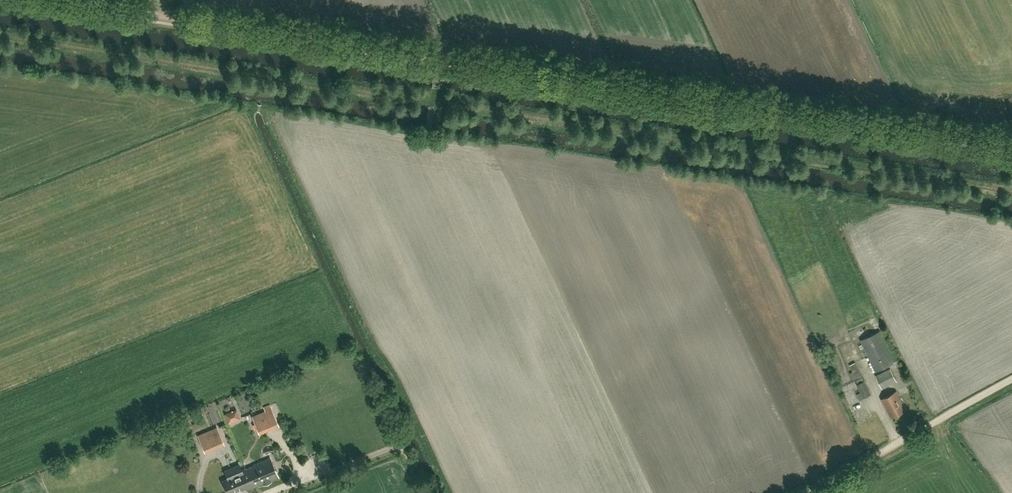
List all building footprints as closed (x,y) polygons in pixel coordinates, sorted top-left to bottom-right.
[(875,372),(893,363),(878,332),(860,341),(875,372)] [(857,386),(856,387),(859,392),(860,392),(864,398),(871,394),(856,363),(849,366),(852,372),(849,373),(854,381),(856,380),(858,384),(857,384),(857,386)] [(882,389),(897,382),(891,369),(876,376),(882,389)] [(891,418),(906,410),(896,391),(881,400),(891,418)] [(259,430),(277,422),(270,405),(264,407),(266,412),(253,417),(259,430)] [(240,409),(227,414),(230,424),(244,419),(240,409)] [(191,415),(184,417),(188,428),(195,426),(191,415)] [(217,428),(199,436),(204,449),(222,441),(217,428)] [(245,469),(253,488),(263,483),(264,484),(271,481),(270,480),(278,477),(270,458),(253,465),(254,466),(246,469),(246,468),(245,469)] [(241,470),(239,464),(224,471),(228,479),(222,481),(227,492),(233,492),(246,488),(247,490),(253,488),(245,469),(241,470)]
